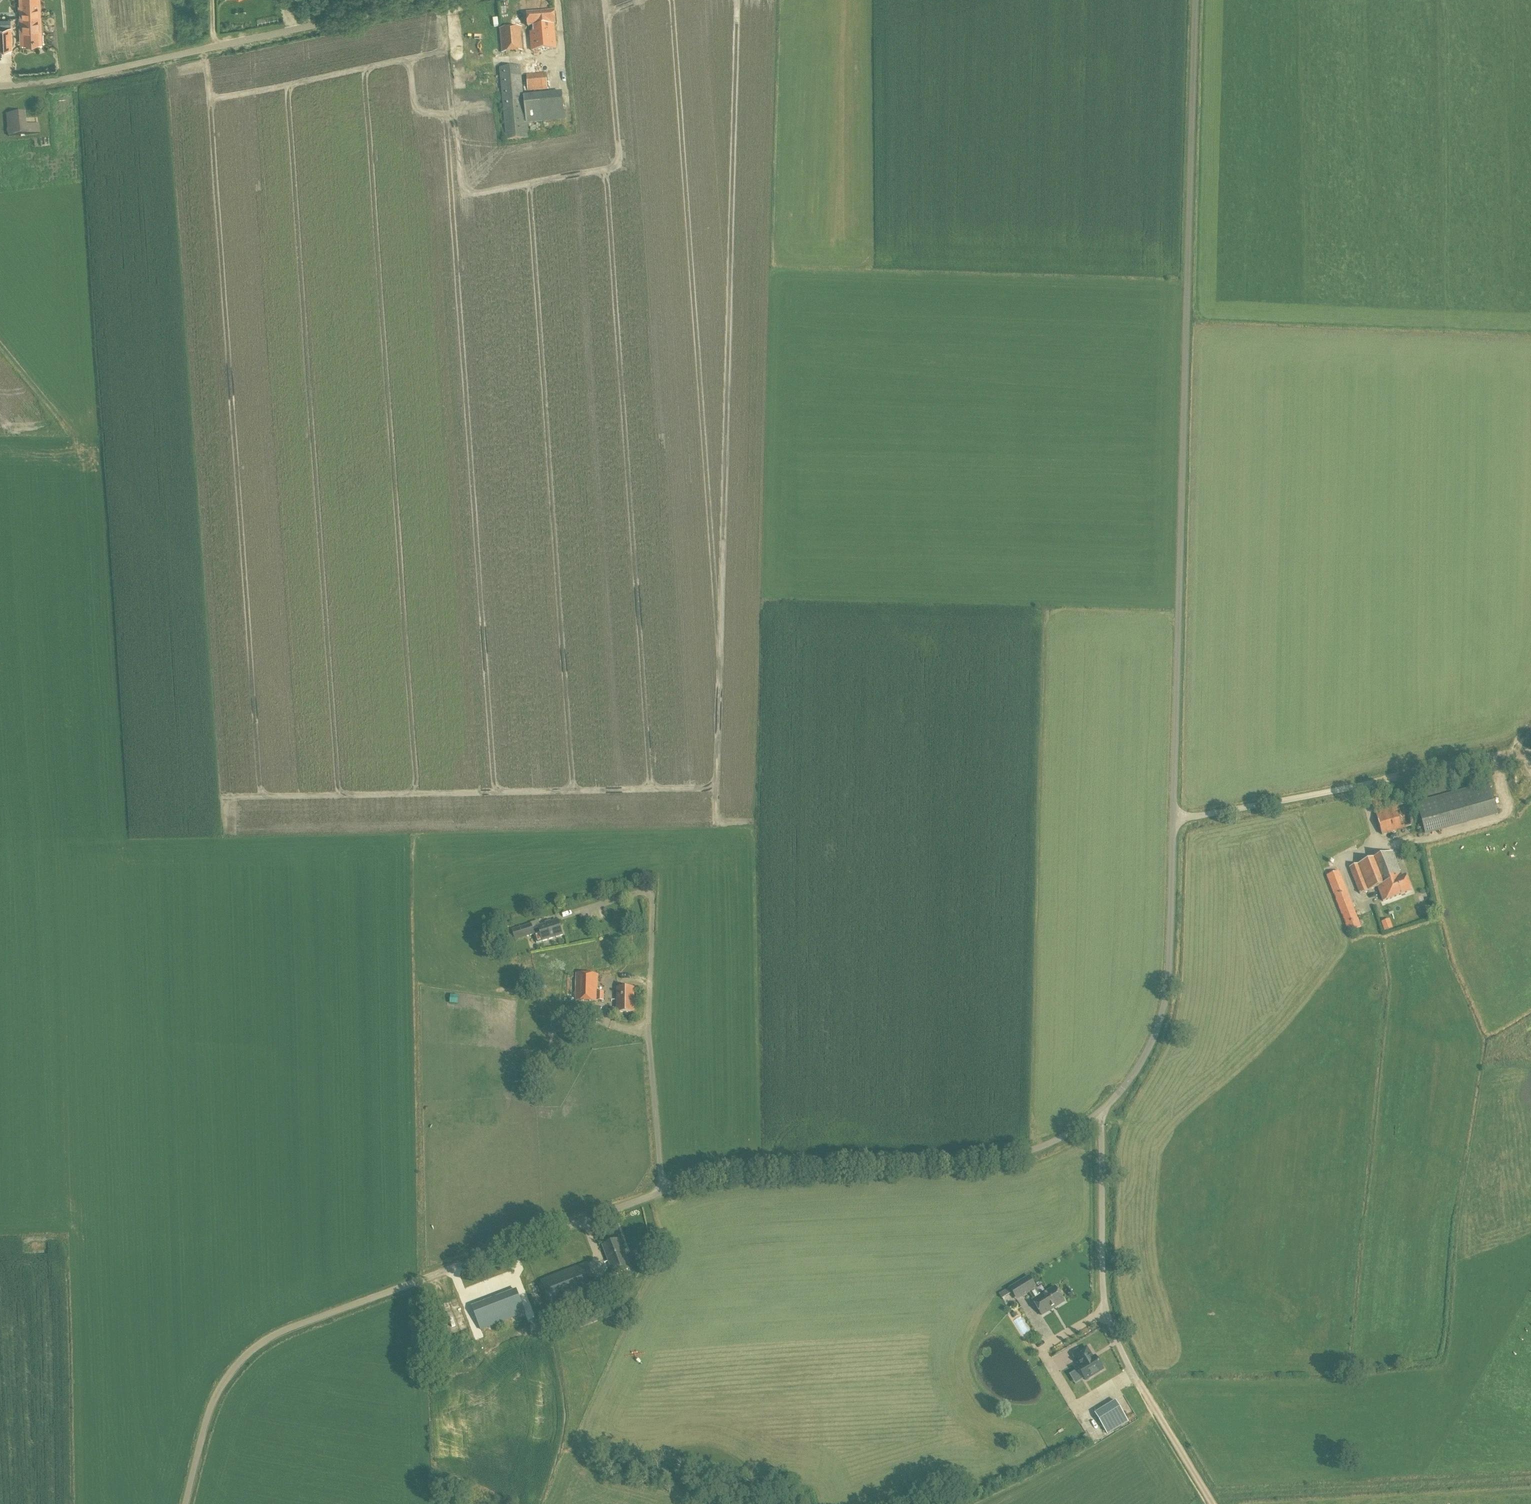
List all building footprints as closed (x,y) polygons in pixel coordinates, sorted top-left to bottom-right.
[(40,17),(39,0),(19,0),(20,18),(40,17)] [(530,32),(523,33),(524,51),(558,49),(555,24),(556,24),(555,11),(527,13),(528,26),(530,26),(530,32)] [(21,43),(41,42),(40,17),(20,18),(21,43)] [(12,50),(12,27),(0,27),(0,50),(12,50)] [(523,27),(500,28),(502,53),(524,51),(523,33),(523,27)] [(524,95),(521,66),(500,68),(506,140),(529,138),(528,123),(565,119),(563,92),(524,95)] [(528,91),(547,89),(547,72),(527,74),(528,91)] [(26,124),(25,112),(6,114),(8,136),(27,134),(40,133),(40,123),(26,124)] [(1426,832),(1497,812),(1489,783),(1417,804),(1426,832)] [(1382,835),(1411,827),(1404,800),(1398,802),(1399,804),(1376,811),(1382,835)] [(1403,877),(1393,851),(1350,868),(1360,894),(1378,887),(1384,901),(1412,890),(1406,875),(1403,877)] [(1349,932),(1362,927),(1340,871),(1327,876),(1349,932)] [(1382,922),(1385,931),(1393,928),(1390,920),(1382,922)] [(563,935),(558,921),(539,927),(539,928),(533,930),(532,925),(512,930),(515,940),(534,935),(537,943),(543,941),(563,935)] [(604,1001),(605,992),(598,992),(598,974),(576,973),(575,1001),(598,1001),(604,1001)] [(634,1012),(634,988),(618,988),(618,1012),(634,1012)] [(615,1275),(631,1268),(619,1239),(603,1245),(611,1266),(615,1275)] [(578,1303),(577,1298),(598,1290),(587,1262),(540,1280),(552,1308),(567,1302),(569,1306),(578,1303)] [(1042,1315),(1064,1301),(1055,1287),(1041,1296),(1029,1276),(1010,1288),(1014,1295),(1027,1288),(1034,1300),(1033,1301),(1042,1315)] [(481,1330),(525,1313),(516,1288),(508,1291),(508,1292),(471,1306),(481,1330)] [(1089,1355),(1090,1354),(1086,1347),(1073,1355),(1080,1366),(1078,1368),(1085,1380),(1103,1368),(1095,1356),(1092,1358),(1089,1355)] [(1108,1435),(1129,1422),(1116,1400),(1095,1414),(1108,1435)]
